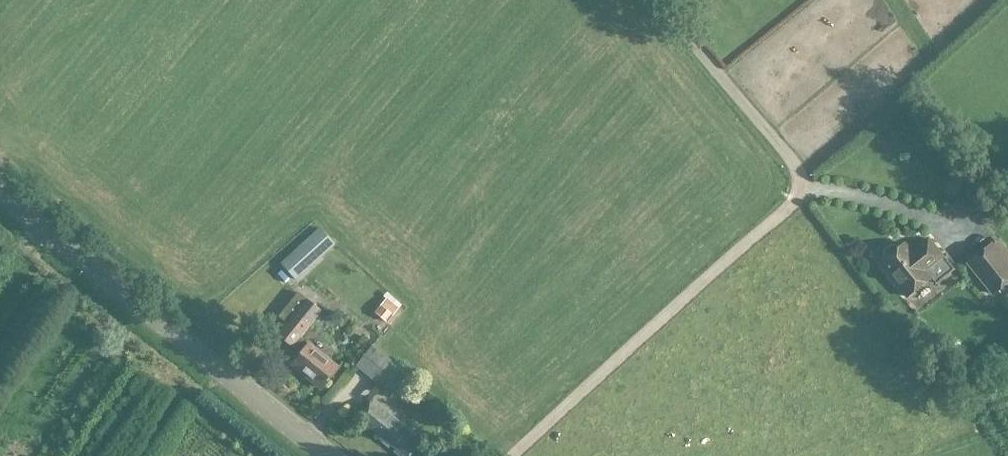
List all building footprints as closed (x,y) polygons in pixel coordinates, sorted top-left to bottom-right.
[(296,278),(333,244),(319,229),(283,263),(296,278)] [(883,255),(885,258),(879,263),(907,297),(931,277),(936,283),(953,269),(928,238),(911,252),(904,243),(898,248),(895,245),(891,245),(884,250),(883,255)] [(992,296),(1007,283),(1007,262),(992,242),(966,263),(992,296)] [(279,335),(301,353),(292,364),(322,388),(339,368),(301,337),(322,310),(298,291),(278,316),(288,324),(279,335)] [(387,295),(374,311),(388,322),(401,306),(387,295)] [(356,365),(386,389),(403,368),(373,344),(356,365)] [(405,455),(409,455),(423,440),(373,400),(358,418),(405,455)]
